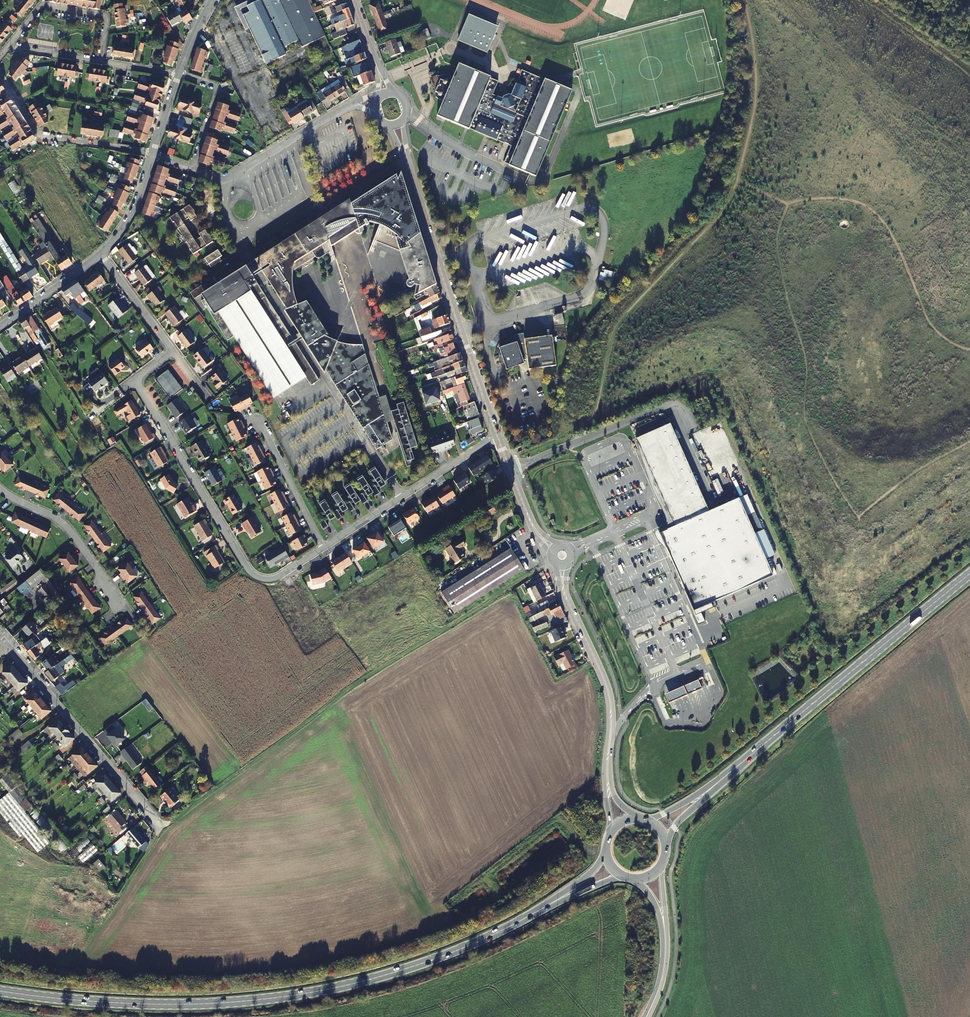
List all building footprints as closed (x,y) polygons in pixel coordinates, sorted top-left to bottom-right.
[(28,9),(35,0),(34,0),(23,0),(21,2),(28,9)] [(100,10),(102,0),(95,0),(94,8),(100,10)] [(181,0),(177,0),(179,5),(178,5),(182,12),(180,14),(185,23),(192,20),(181,1),(181,0)] [(260,0),(250,0),(235,7),(238,14),(240,5),(246,7),(260,0)] [(243,19),(244,18),(249,28),(266,64),(286,54),(285,53),(289,51),(287,46),(290,44),(297,41),(298,40),(301,47),(308,44),(287,0),(260,0),(246,7),(240,5),(238,14),(242,15),(241,15),(243,19)] [(308,44),(325,36),(315,15),(314,12),(308,0),(287,0),(308,44)] [(21,2),(17,6),(16,5),(14,8),(16,11),(15,12),(21,17),(28,9),(21,2)] [(378,2),(370,5),(375,19),(378,19),(393,13),(392,10),(382,14),(378,2)] [(340,12),(342,11),(348,9),(346,3),(335,8),(336,10),(334,11),(332,5),(324,8),(327,16),(340,12)] [(687,12),(695,10),(693,3),(686,5),(687,12)] [(116,16),(125,15),(125,10),(127,10),(126,6),(123,6),(122,5),(115,6),(116,16)] [(157,7),(144,12),(146,17),(159,12),(157,7)] [(344,14),(341,15),(329,20),(330,22),(328,22),(330,27),(351,18),(348,9),(342,11),(344,14)] [(168,18),(172,25),(182,20),(178,12),(168,18)] [(389,30),(384,19),(394,16),(393,13),(378,19),(375,19),(381,34),(389,30)] [(244,18),(243,19),(241,15),(242,15),(238,14),(245,30),(248,29),(249,28),(244,18)] [(707,16),(708,23),(715,21),(714,14),(707,16)] [(116,16),(117,27),(125,26),(125,24),(128,23),(128,20),(126,20),(125,15),(116,16)] [(468,15),(466,21),(495,33),(497,28),(468,15)] [(331,28),(335,26),(336,30),(344,27),(345,29),(354,25),(351,18),(330,27),(331,28)] [(487,52),(495,33),(466,21),(457,40),(487,52)] [(4,38),(11,29),(5,24),(2,29),(0,27),(0,28),(0,34),(4,38)] [(166,27),(171,35),(174,33),(169,25),(166,27)] [(431,38),(428,28),(421,31),(424,41),(431,38)] [(331,34),(333,39),(347,34),(345,30),(336,33),(336,32),(331,34)] [(391,57),(401,54),(395,39),(385,43),(391,57)] [(344,61),(364,53),(359,40),(342,47),(345,58),(344,59),(344,61)] [(177,49),(178,44),(171,42),(169,47),(168,47),(167,49),(172,51),(173,48),(177,49)] [(124,47),(119,46),(119,44),(115,44),(115,47),(113,47),(112,55),(123,57),(124,47)] [(129,50),(130,48),(124,47),(123,57),(133,59),(134,51),(129,50)] [(172,51),(167,49),(166,52),(165,54),(170,55),(170,58),(173,60),(175,60),(178,50),(177,49),(173,48),(172,51)] [(553,57),(554,49),(546,48),(545,56),(553,57)] [(194,59),(203,62),(205,58),(207,58),(208,52),(198,49),(194,59)] [(364,53),(344,61),(346,64),(350,63),(350,64),(355,62),(356,64),(366,59),(364,53)] [(524,53),(522,61),(530,62),(531,55),(524,53)] [(166,57),(164,62),(172,65),(173,60),(170,58),(170,55),(165,54),(164,57),(166,57)] [(26,67),(29,63),(23,58),(19,62),(22,65),(21,67),(25,71),(27,68),(26,67)] [(194,59),(191,69),(202,73),(204,67),(202,67),(203,62),(194,59)] [(22,74),(25,76),(27,72),(25,71),(21,67),(22,65),(19,62),(18,61),(11,69),(13,70),(16,73),(18,70),(22,74)] [(367,62),(350,68),(353,76),(349,78),(355,94),(364,89),(371,84),(375,82),(367,62)] [(65,71),(65,65),(59,64),(59,68),(56,68),(55,74),(58,74),(57,75),(66,76),(68,77),(68,71),(65,71)] [(521,70),(511,95),(509,95),(503,98),(502,99),(492,95),(498,82),(491,79),(491,78),(459,64),(454,76),(452,76),(448,75),(445,75),(438,77),(438,79),(433,80),(436,88),(438,87),(435,92),(436,96),(438,98),(440,100),(443,101),(437,116),(454,123),(469,130),(469,129),(475,131),(475,132),(497,141),(498,141),(511,146),(509,151),(504,162),(505,162),(507,163),(509,165),(535,176),(572,90),(544,79),(544,80),(530,74),(521,70)] [(68,71),(68,77),(74,78),(74,76),(77,77),(78,72),(75,71),(76,67),(68,65),(65,65),(65,71),(68,71)] [(96,76),(97,70),(91,69),(90,74),(87,73),(86,78),(89,78),(89,80),(97,81),(99,82),(100,76),(96,76)] [(9,75),(16,80),(19,75),(20,76),(22,74),(18,70),(16,73),(13,70),(9,75)] [(100,76),(99,82),(106,83),(106,81),(109,82),(110,77),(107,77),(107,72),(99,70),(97,70),(96,76),(100,76)] [(332,88),(337,98),(346,92),(344,89),(348,87),(344,78),(340,81),(340,83),(332,88)] [(150,84),(142,81),(140,80),(139,84),(162,92),(164,86),(154,82),(152,86),(151,86),(150,84)] [(162,92),(139,84),(137,88),(147,91),(150,90),(151,91),(150,94),(160,98),(162,92)] [(316,94),(317,95),(322,92),(323,94),(332,88),(330,86),(316,94)] [(317,95),(322,102),(326,100),(328,103),(337,98),(332,88),(323,94),(322,92),(317,95)] [(135,95),(159,103),(160,98),(150,94),(149,97),(147,97),(146,95),(136,91),(135,95)] [(147,102),(146,106),(157,109),(159,103),(135,95),(134,99),(136,100),(143,102),(145,102),(147,102)] [(306,99),(308,102),(298,108),(303,117),(309,113),(309,114),(317,109),(309,97),(306,99)] [(10,105),(13,103),(10,98),(0,104),(2,107),(1,108),(0,108),(0,111),(10,105)] [(178,110),(183,112),(184,110),(188,112),(191,102),(182,99),(178,110)] [(191,102),(188,112),(192,113),(192,115),(197,116),(201,106),(191,102)] [(5,111),(6,114),(16,108),(13,103),(10,105),(0,111),(0,116),(3,114),(3,112),(5,111)] [(29,108),(32,113),(36,110),(38,113),(43,110),(41,107),(40,108),(37,103),(29,108)] [(240,117),(241,114),(231,110),(230,111),(228,111),(229,107),(218,104),(216,109),(240,117)] [(710,104),(704,106),(706,113),(712,111),(710,104)] [(19,113),(16,108),(6,114),(8,117),(6,118),(5,118),(0,120),(0,125),(19,113)] [(288,114),(286,110),(282,113),(289,124),(293,122),(294,123),(303,118),(303,117),(298,108),(288,114)] [(225,119),(226,116),(228,117),(228,118),(239,121),(240,117),(216,109),(214,116),(225,119)] [(36,110),(32,113),(31,113),(37,122),(42,119),(40,116),(45,114),(43,110),(38,113),(36,110)] [(19,113),(0,125),(0,129),(9,124),(9,122),(11,121),(13,124),(22,118),(19,113)] [(139,116),(131,114),(129,113),(128,117),(151,125),(153,119),(143,115),(142,119),(140,118),(139,116)] [(40,126),(48,121),(45,117),(47,116),(45,114),(40,116),(42,119),(37,122),(40,126)] [(709,115),(701,117),(704,124),(711,122),(709,115)] [(224,122),(225,119),(214,116),(212,122),(236,130),(237,126),(226,123),(224,122)] [(128,117),(126,121),(136,124),(138,123),(140,124),(139,127),(149,130),(151,125),(128,117)] [(2,133),(4,136),(25,123),(22,118),(13,124),(14,127),(13,128),(11,128),(2,133)] [(87,133),(86,135),(97,137),(97,135),(98,131),(95,131),(96,125),(96,122),(92,121),(91,124),(90,130),(87,129),(87,133)] [(689,121),(682,124),(684,131),(691,128),(689,121)] [(235,133),(236,130),(212,122),(210,128),(221,132),(222,128),(223,128),(224,129),(224,130),(235,133)] [(25,123),(4,136),(6,140),(15,134),(16,132),(17,131),(19,134),(28,128),(25,123)] [(88,124),(88,125),(83,125),(82,132),(87,133),(87,129),(90,130),(91,124),(88,124)] [(97,135),(103,136),(104,128),(102,128),(103,124),(99,124),(99,125),(96,125),(95,131),(98,131),(97,135)] [(124,128),(148,136),(149,130),(139,127),(138,130),(136,129),(135,128),(125,124),(124,128)] [(178,127),(172,125),(169,136),(179,140),(182,130),(178,128),(178,127)] [(28,128),(19,134),(21,137),(19,138),(17,137),(8,143),(10,147),(31,133),(28,128)] [(136,135),(135,138),(146,142),(148,136),(124,128),(123,132),(125,132),(133,135),(135,134),(136,135)] [(182,130),(179,140),(189,143),(192,132),(187,130),(186,131),(182,130)] [(25,144),(35,138),(31,133),(10,147),(12,150),(21,144),(22,142),(23,141),(25,144)] [(218,141),(207,138),(205,144),(229,152),(230,148),(219,145),(218,146),(216,145),(218,141)] [(626,141),(619,143),(621,150),(628,148),(626,141)] [(228,155),(229,152),(205,144),(203,150),(214,153),(215,150),(215,151),(216,151),(217,152),(228,155)] [(203,150),(201,156),(225,164),(226,160),(215,157),(214,157),(212,157),(214,153),(203,150)] [(223,167),(225,164),(201,156),(199,162),(209,166),(210,162),(212,163),(213,164),(223,167)] [(133,165),(137,166),(139,161),(131,159),(129,164),(128,163),(127,166),(132,168),(133,165)] [(132,168),(127,166),(126,170),(131,172),(130,175),(133,176),(135,177),(139,167),(137,166),(133,165),(132,168)] [(171,174),(169,174),(168,174),(169,170),(159,167),(157,173),(180,181),(182,176),(171,173),(171,174)] [(124,178),(132,181),(133,176),(130,175),(131,172),(126,170),(125,173),(126,174),(124,178)] [(264,274),(266,273),(270,280),(268,281),(268,283),(268,284),(269,285),(270,285),(271,285),(286,309),(291,316),(301,310),(298,304),(295,294),(293,281),(294,271),(315,257),(316,257),(317,258),(320,258),(333,250),(332,246),(355,231),(358,233),(360,233),(362,232),(363,231),(363,228),(363,226),(366,225),(366,226),(369,224),(368,223),(370,222),(380,225),(373,241),(400,252),(411,256),(412,259),(415,269),(416,273),(416,277),(416,281),(416,285),(414,296),(437,284),(433,272),(432,272),(417,224),(416,226),(410,219),(403,214),(410,203),(401,172),(398,180),(382,219),(378,218),(375,217),(371,216),(365,215),(359,214),(355,215),(350,215),(344,216),(342,216),(337,218),(333,220),(328,222),(324,224),(322,217),(320,210),(307,218),(311,224),(274,247),(270,241),(263,246),(267,252),(255,260),(260,268),(262,271),(264,274)] [(157,173),(155,179),(165,182),(166,179),(167,180),(168,180),(168,181),(168,182),(179,185),(180,181),(157,173)] [(196,179),(186,176),(184,182),(186,182),(193,185),(196,179)] [(382,219),(398,180),(396,176),(351,204),(350,200),(322,217),(324,224),(328,222),(333,220),(337,218),(342,216),(344,216),(350,215),(355,215),(359,214),(365,215),(371,216),(375,217),(378,218),(382,219)] [(153,185),(176,193),(178,188),(167,185),(167,186),(165,186),(164,186),(165,182),(155,179),(153,185)] [(13,194),(19,191),(15,181),(8,183),(13,194)] [(127,193),(129,188),(122,185),(120,190),(119,189),(117,192),(122,194),(124,191),(127,193)] [(151,191),(161,194),(162,191),(164,192),(164,193),(164,194),(175,197),(176,193),(153,185),(151,191)] [(119,201),(123,203),(124,204),(129,194),(127,193),(124,191),(122,194),(117,192),(115,196),(119,197),(120,199),(119,201)] [(156,206),(157,202),(159,203),(161,197),(150,193),(146,203),(156,206)] [(113,204),(120,208),(123,203),(119,201),(120,199),(119,197),(115,196),(114,199),(116,199),(113,204)] [(156,206),(146,203),(143,213),(154,217),(155,212),(154,211),(156,206)] [(410,219),(416,226),(417,224),(410,203),(403,214),(410,219)] [(195,212),(196,211),(196,210),(192,206),(191,204),(190,204),(170,217),(173,221),(174,221),(179,228),(178,229),(182,236),(182,235),(187,242),(188,241),(192,248),(191,249),(194,253),(212,242),(213,241),(213,238),(209,233),(206,229),(200,233),(201,236),(195,240),(183,221),(190,217),(191,220),(198,216),(195,212)] [(104,217),(112,222),(118,213),(108,207),(105,212),(107,213),(104,217)] [(72,263),(63,249),(59,251),(56,253),(54,250),(48,239),(51,238),(37,216),(30,220),(40,236),(43,242),(54,258),(61,270),(72,263)] [(97,225),(106,231),(112,222),(104,217),(102,221),(100,220),(97,225)] [(54,250),(56,253),(59,251),(51,238),(48,239),(54,250)] [(34,255),(40,264),(43,262),(43,261),(49,258),(51,260),(54,258),(43,242),(39,244),(42,249),(34,255)] [(137,258),(127,244),(119,250),(129,264),(137,258)] [(22,279),(24,282),(29,278),(23,269),(13,253),(10,248),(4,251),(13,265),(20,275),(22,279)] [(222,260),(220,257),(218,254),(221,252),(219,249),(204,258),(210,267),(222,260)] [(411,256),(400,252),(409,280),(411,280),(413,281),(414,283),(414,285),(416,285),(416,281),(416,277),(416,273),(415,269),(412,259),(411,256)] [(495,267),(502,254),(500,253),(493,266),(495,267)] [(26,260),(29,265),(23,269),(29,278),(32,276),(38,272),(34,265),(35,264),(30,257),(26,260)] [(201,294),(208,289),(207,288),(211,285),(212,287),(224,279),(223,278),(227,275),(228,277),(246,265),(242,259),(190,291),(195,298),(201,294)] [(143,268),(140,263),(135,267),(138,271),(143,268)] [(252,274),(246,265),(228,277),(224,279),(212,287),(208,289),(201,294),(204,298),(209,295),(211,299),(213,297),(212,295),(240,278),(243,283),(253,276),(252,274)] [(144,268),(143,268),(138,271),(135,273),(145,286),(153,280),(150,276),(152,275),(153,273),(147,266),(146,266),(144,268)] [(262,271),(260,268),(252,274),(253,276),(262,271)] [(598,280),(612,283),(615,273),(601,269),(598,280)] [(93,275),(99,284),(104,280),(98,272),(93,275)] [(11,281),(7,275),(2,278),(19,305),(24,302),(15,288),(11,281)] [(84,283),(90,291),(99,284),(93,275),(84,283)] [(294,341),(253,276),(243,283),(240,278),(212,295),(213,297),(211,299),(209,295),(204,298),(201,300),(205,307),(206,306),(227,339),(233,335),(267,389),(269,388),(273,394),(302,376),(298,370),(300,368),(310,385),(318,380),(295,343),(294,341)] [(72,283),(83,293),(85,292),(81,286),(79,284),(77,281),(77,280),(72,283)] [(71,293),(75,299),(76,298),(81,305),(85,302),(80,295),(83,293),(72,283),(62,291),(66,297),(71,293)] [(425,295),(427,299),(440,293),(437,284),(414,296),(416,300),(425,295)] [(33,296),(28,288),(20,292),(25,301),(33,296)] [(159,288),(156,290),(147,296),(150,300),(151,299),(157,306),(164,301),(159,294),(159,293),(161,291),(159,288)] [(419,303),(420,306),(422,305),(423,307),(436,300),(436,301),(441,298),(440,293),(427,299),(421,303),(419,303)] [(123,304),(119,298),(109,306),(113,312),(114,311),(119,318),(128,312),(122,304),(123,304)] [(329,335),(307,300),(298,304),(301,310),(291,316),(301,332),(309,345),(325,335),(327,336),(329,335)] [(441,300),(433,304),(435,308),(443,304),(441,300)] [(78,309),(73,303),(69,307),(75,314),(77,315),(89,326),(95,319),(91,316),(89,318),(79,309),(78,309)] [(435,308),(433,304),(421,310),(423,314),(432,310),(435,308)] [(174,307),(165,314),(174,326),(183,320),(183,319),(185,317),(186,315),(183,311),(181,311),(179,313),(174,307)] [(61,319),(63,318),(57,309),(56,310),(48,315),(47,314),(43,317),(49,327),(54,324),(53,323),(61,319)] [(286,309),(284,310),(294,327),(301,336),(302,338),(324,373),(325,370),(309,345),(301,332),(291,316),(286,309)] [(430,318),(431,321),(429,322),(430,324),(433,323),(435,328),(439,327),(440,328),(450,324),(447,315),(446,311),(440,313),(442,317),(437,319),(435,315),(434,312),(432,310),(423,314),(416,318),(414,319),(421,338),(425,336),(432,334),(430,329),(424,331),(424,330),(421,330),(418,321),(425,317),(424,316),(428,315),(428,316),(430,318)] [(554,316),(556,320),(558,320),(560,324),(565,323),(562,314),(554,316)] [(26,328),(35,342),(38,340),(26,320),(24,316),(18,320),(19,321),(24,329),(26,328)] [(38,340),(45,350),(47,349),(48,348),(47,345),(48,345),(41,333),(31,317),(26,320),(38,340)] [(437,338),(443,336),(452,333),(450,328),(432,334),(425,336),(421,338),(422,341),(436,336),(437,338)] [(194,343),(185,331),(183,333),(178,337),(177,337),(180,341),(181,340),(187,348),(194,343)] [(50,344),(42,332),(41,333),(48,345),(50,344)] [(523,332),(518,334),(515,334),(517,341),(499,347),(504,362),(506,369),(524,363),(523,359),(525,358),(528,358),(529,368),(557,364),(556,351),(555,344),(553,334),(524,338),(523,332)] [(437,338),(436,339),(438,345),(443,343),(454,339),(452,333),(443,336),(437,338)] [(325,370),(362,427),(377,450),(393,439),(363,345),(358,344),(351,344),(345,343),(339,342),(335,340),(330,338),(327,336),(325,335),(309,345),(325,370)] [(151,353),(155,350),(148,341),(144,344),(144,345),(137,350),(143,358),(151,352),(151,353)] [(453,343),(448,345),(448,346),(443,348),(444,351),(445,353),(443,354),(440,355),(441,360),(457,354),(453,343)] [(23,358),(29,367),(42,358),(36,348),(29,353),(30,354),(23,358)] [(211,363),(202,350),(194,356),(200,365),(199,366),(201,370),(211,363)] [(449,362),(455,360),(456,363),(463,361),(460,353),(457,354),(441,360),(433,363),(434,366),(449,361),(449,362)] [(23,358),(22,357),(18,360),(19,361),(13,365),(19,374),(29,367),(23,358)] [(121,371),(126,367),(121,360),(110,367),(117,376),(122,372),(121,371)] [(438,376),(446,374),(465,367),(463,361),(456,363),(442,368),(443,370),(426,376),(427,380),(438,376)] [(10,367),(7,370),(4,366),(0,369),(0,370),(8,383),(17,377),(10,367)] [(446,374),(447,377),(456,374),(457,376),(465,373),(467,372),(465,367),(446,374)] [(105,386),(109,383),(98,369),(91,374),(95,379),(89,384),(86,380),(81,384),(85,390),(90,385),(96,393),(100,389),(101,390),(105,387),(105,386)] [(170,399),(183,390),(169,371),(161,376),(155,380),(170,399)] [(228,381),(220,372),(212,377),(216,383),(216,384),(215,384),(218,389),(228,381)] [(441,387),(452,383),(454,387),(464,383),(463,381),(466,380),(464,374),(439,382),(441,387)] [(447,405),(449,412),(452,411),(446,394),(453,391),(454,395),(458,394),(461,402),(459,403),(461,407),(469,404),(468,400),(470,400),(464,384),(442,391),(447,405)] [(248,394),(239,399),(245,410),(251,407),(250,405),(253,403),(248,394)] [(186,412),(177,399),(168,406),(172,412),(173,412),(174,414),(177,418),(186,412)] [(245,410),(239,399),(231,403),(235,413),(238,411),(239,413),(245,410)] [(131,401),(124,405),(114,411),(117,416),(127,410),(130,415),(127,417),(130,421),(140,415),(136,406),(135,406),(131,401)] [(418,446),(404,402),(397,404),(399,411),(393,413),(399,431),(397,432),(407,466),(414,464),(409,449),(418,446)] [(479,414),(478,411),(474,402),(469,404),(461,407),(452,411),(449,412),(450,415),(454,414),(454,412),(466,408),(467,410),(464,411),(466,416),(469,415),(471,421),(478,418),(480,418),(479,414)] [(184,429),(187,434),(197,427),(189,416),(180,423),(183,428),(184,427),(185,429),(184,429)] [(475,434),(483,431),(478,418),(471,421),(468,422),(471,432),(469,433),(471,438),(466,441),(468,445),(474,441),(472,438),(476,436),(475,434)] [(232,433),(245,427),(242,421),(240,422),(238,419),(228,424),(232,433)] [(670,423),(636,439),(674,526),(709,511),(670,423)] [(153,434),(152,434),(146,424),(136,429),(145,443),(155,437),(153,434)] [(248,433),(245,427),(232,433),(237,442),(248,437),(246,434),(248,433)] [(455,445),(451,435),(440,439),(444,451),(448,449),(448,448),(455,445)] [(444,451),(440,439),(429,443),(432,453),(439,451),(440,452),(444,451)] [(191,448),(193,452),(194,452),(200,462),(210,456),(201,441),(191,448)] [(251,457),(262,452),(259,446),(258,446),(256,444),(247,448),(251,457)] [(165,453),(161,447),(151,453),(159,467),(169,462),(164,454),(165,453)] [(265,457),(262,452),(251,457),(256,466),(265,461),(264,458),(265,457)] [(492,463),(487,455),(478,461),(483,470),(492,463)] [(8,458),(0,465),(0,470),(1,469),(4,472),(11,467),(13,465),(8,458)] [(483,470),(478,461),(468,468),(473,476),(483,470)] [(262,481),(274,475),(271,469),(269,469),(268,466),(257,472),(262,481)] [(217,471),(215,467),(204,473),(207,477),(208,477),(212,485),(221,479),(216,472),(217,471)] [(385,482),(375,468),(370,471),(379,486),(385,482)] [(496,472),(494,469),(483,476),(488,484),(498,477),(495,473),(496,472)] [(459,489),(470,482),(463,472),(460,475),(460,476),(453,480),(459,489)] [(165,487),(166,488),(173,492),(178,484),(173,481),(169,475),(161,480),(161,481),(159,482),(158,482),(158,484),(161,488),(161,489),(163,489),(165,487)] [(277,481),(274,475),(262,481),(266,490),(277,484),(276,482),(277,481)] [(371,489),(363,476),(357,480),(366,494),(372,491),(371,489)] [(30,492),(34,483),(22,478),(22,479),(18,477),(14,485),(18,487),(19,486),(21,487),(20,489),(24,490),(24,489),(30,492)] [(34,483),(30,492),(36,494),(35,495),(39,497),(40,495),(41,496),(41,497),(45,498),(46,498),(49,491),(45,489),(45,488),(34,483)] [(358,497),(350,484),(344,488),(354,503),(359,499),(358,497)] [(380,494),(375,486),(371,489),(372,491),(373,493),(376,496),(380,494)] [(455,496),(449,487),(448,486),(443,489),(444,490),(436,496),(442,504),(455,496)] [(275,503),(286,498),(283,492),(281,493),(280,490),(271,494),(275,503)] [(337,492),(332,496),(341,511),(347,507),(345,505),(337,492)] [(66,511),(72,503),(62,496),(58,493),(53,500),(56,503),(57,503),(58,504),(57,505),(60,508),(61,507),(66,511)] [(367,502),(362,494),(358,497),(359,499),(361,501),(363,505),(367,502)] [(755,513),(747,494),(739,498),(747,516),(755,513)] [(242,509),(234,495),(224,501),(226,504),(227,504),(229,507),(230,507),(231,510),(231,511),(234,515),(242,509)] [(427,513),(439,506),(433,497),(421,504),(427,513)] [(289,504),(286,498),(275,503),(280,512),(289,507),(287,504),(289,504)] [(659,533),(695,615),(701,613),(717,606),(715,601),(773,576),(747,516),(739,498),(709,511),(674,526),(659,533)] [(193,505),(191,506),(187,499),(177,504),(185,518),(196,512),(196,511),(193,505)] [(333,514),(324,501),(319,504),(328,519),(334,515),(333,514)] [(355,510),(350,502),(345,505),(347,507),(348,509),(350,513),(355,510)] [(82,511),(72,503),(66,511),(71,515),(70,516),(73,518),(74,517),(75,518),(76,519),(79,521),(80,521),(85,515),(81,512),(82,511)] [(486,517),(497,511),(492,503),(481,509),(486,518),(486,517)] [(409,524),(419,517),(413,508),(402,515),(409,524)] [(337,511),(333,514),(334,515),(336,518),(338,521),(342,518),(337,511)] [(28,530),(33,521),(25,517),(25,518),(22,517),(23,516),(15,512),(13,518),(11,522),(18,525),(17,526),(25,529),(28,530)] [(287,526),(298,521),(295,515),(293,516),(292,513),(282,517),(287,526)] [(261,532),(252,518),(242,524),(246,530),(248,530),(250,533),(249,533),(252,538),(261,532)] [(328,527),(323,519),(319,522),(323,531),(328,527)] [(387,528),(393,537),(406,529),(400,519),(387,528)] [(89,534),(93,539),(101,533),(94,524),(93,524),(90,520),(83,525),(86,529),(87,529),(88,530),(86,531),(88,535),(89,534)] [(206,524),(204,520),(194,526),(203,541),(212,535),(206,524)] [(40,524),(33,521),(28,530),(32,531),(31,532),(39,536),(39,535),(46,538),(50,529),(43,525),(42,526),(40,525),(40,524)] [(301,527),(298,521),(287,526),(291,535),(301,530),(299,527),(301,527)] [(367,538),(374,548),(384,541),(377,531),(367,538)] [(108,543),(101,533),(93,539),(97,544),(96,545),(98,548),(100,547),(101,548),(100,549),(103,553),(104,552),(110,548),(107,544),(108,543)] [(308,541),(305,535),(293,541),(298,550),(308,545),(307,542),(308,541)] [(466,545),(462,539),(446,549),(455,564),(465,557),(460,549),(466,545)] [(353,549),(358,559),(362,556),(365,560),(370,556),(368,553),(371,551),(365,542),(353,549)] [(217,551),(218,550),(216,546),(204,553),(206,557),(207,557),(214,569),(224,563),(222,559),(221,560),(219,556),(219,555),(217,551)] [(289,557),(283,547),(265,557),(271,566),(285,558),(286,559),(289,557)] [(14,548),(3,558),(13,568),(23,558),(14,548)] [(525,570),(511,548),(441,593),(455,614),(525,570)] [(64,566),(75,558),(73,554),(71,556),(68,552),(63,556),(59,559),(64,566)] [(331,561),(337,570),(351,561),(346,552),(331,561)] [(77,561),(75,558),(64,566),(69,573),(72,570),(78,566),(75,562),(77,561)] [(121,578),(132,570),(127,563),(124,566),(118,570),(120,573),(119,575),(121,578)] [(324,568),(318,572),(311,573),(313,585),(324,582),(331,577),(324,568)] [(17,588),(24,596),(32,590),(31,588),(47,576),(41,569),(21,585),(17,588)] [(137,577),(132,570),(121,578),(123,581),(125,580),(128,583),(137,577)] [(80,599),(89,593),(84,586),(83,587),(81,584),(82,584),(78,577),(69,583),(73,589),(78,596),(80,599)] [(1,590),(3,593),(17,581),(15,579),(1,590)] [(544,598),(546,597),(539,584),(531,589),(537,601),(544,598)] [(55,596),(45,585),(38,591),(42,596),(40,597),(46,603),(55,596)] [(134,596),(133,597),(135,601),(136,601),(137,602),(135,603),(138,606),(139,606),(142,611),(150,605),(143,595),(142,596),(140,592),(134,596)] [(91,614),(100,608),(95,602),(94,602),(92,600),(93,599),(89,593),(80,599),(82,601),(82,602),(87,609),(87,608),(91,614)] [(13,597),(10,594),(6,597),(0,602),(0,615),(4,612),(3,611),(4,610),(2,607),(7,603),(7,602),(13,597)] [(538,608),(531,611),(528,605),(523,608),(528,619),(532,617),(559,603),(557,599),(549,602),(548,600),(537,605),(538,608)] [(534,621),(538,619),(547,615),(547,616),(553,614),(556,618),(559,617),(560,619),(564,617),(563,615),(564,614),(559,603),(532,617),(534,621)] [(157,615),(150,605),(142,611),(146,616),(145,617),(148,620),(149,619),(150,620),(150,621),(152,624),(159,619),(157,616),(157,615)] [(701,613),(695,615),(699,624),(705,622),(701,613)] [(37,629),(33,625),(41,617),(39,614),(23,629),(29,636),(37,629)] [(534,621),(532,617),(528,619),(532,628),(540,625),(538,619),(534,621)] [(117,623),(118,624),(113,628),(118,636),(128,629),(128,628),(131,625),(126,618),(123,621),(123,622),(121,623),(120,621),(117,623)] [(547,622),(540,625),(532,628),(534,632),(549,626),(547,622)] [(108,643),(118,636),(113,628),(107,632),(107,631),(103,633),(105,635),(103,635),(102,635),(99,638),(104,645),(108,642),(108,643)] [(31,639),(24,645),(28,651),(47,638),(45,636),(39,640),(37,637),(41,634),(39,632),(31,638),(31,639)] [(47,638),(28,651),(34,660),(39,656),(36,651),(43,646),(45,648),(51,643),(47,638)] [(62,648),(68,656),(71,654),(65,646),(62,648)] [(567,669),(575,665),(568,650),(554,657),(558,665),(563,662),(567,669)] [(78,662),(71,654),(68,656),(58,663),(48,671),(46,672),(52,681),(65,672),(61,667),(69,661),(73,666),(78,662)] [(52,655),(42,662),(48,671),(58,663),(52,655)] [(7,677),(16,670),(12,665),(2,672),(7,677)] [(7,677),(10,682),(20,674),(16,670),(7,677)] [(10,682),(14,686),(23,679),(20,674),(10,682)] [(665,692),(669,701),(702,687),(698,678),(665,692)] [(28,683),(23,679),(14,686),(10,690),(15,694),(28,683)] [(73,681),(64,687),(60,683),(55,688),(61,696),(76,685),(73,681)] [(35,692),(26,700),(30,705),(39,697),(35,692)] [(30,705),(34,709),(43,702),(39,697),(30,705)] [(34,709),(38,714),(47,706),(43,702),(34,709)] [(51,711),(47,706),(38,714),(42,719),(51,711)] [(49,736),(53,732),(62,725),(58,720),(50,727),(49,726),(44,730),(49,736)] [(124,740),(112,724),(103,730),(115,746),(124,740)] [(53,732),(57,737),(66,729),(62,725),(53,732)] [(57,737),(61,741),(70,734),(66,729),(57,737)] [(74,738),(70,734),(61,741),(65,746),(74,738)] [(27,743),(25,744),(19,749),(23,754),(33,746),(29,740),(27,743)] [(142,762),(129,745),(120,752),(133,769),(142,762)] [(82,747),(69,758),(73,763),(86,752),(82,747)] [(73,763),(77,768),(89,757),(86,752),(73,763)] [(77,768),(80,772),(93,761),(89,757),(77,768)] [(97,766),(93,761),(80,772),(84,777),(97,766)] [(146,780),(153,789),(161,783),(147,765),(140,771),(143,775),(142,776),(145,781),(146,780)] [(0,800),(0,814),(19,838),(23,835),(37,853),(50,844),(25,812),(29,809),(31,811),(33,809),(7,775),(0,780),(0,783),(8,793),(0,800)] [(96,791),(100,787),(109,780),(105,775),(92,786),(96,791)] [(41,779),(39,776),(27,784),(29,787),(41,779)] [(75,787),(77,789),(86,782),(83,780),(75,787)] [(100,787),(104,792),(113,784),(109,780),(100,787)] [(104,792),(107,796),(117,789),(113,784),(104,792)] [(121,793),(117,789),(107,796),(111,801),(121,793)] [(175,795),(169,789),(161,796),(167,803),(166,804),(170,808),(180,799),(176,795),(175,795)] [(62,853),(68,847),(36,809),(30,815),(62,853)] [(113,830),(117,835),(127,827),(124,824),(126,822),(116,811),(107,818),(115,828),(113,830)] [(72,836),(80,830),(77,826),(69,832),(72,836)] [(141,835),(140,836),(133,827),(126,833),(139,848),(147,841),(141,835)] [(86,837),(68,854),(73,859),(91,842),(86,837)] [(93,844),(77,855),(82,862),(98,850),(93,844)] [(100,872),(105,867),(99,859),(93,864),(100,872)]
